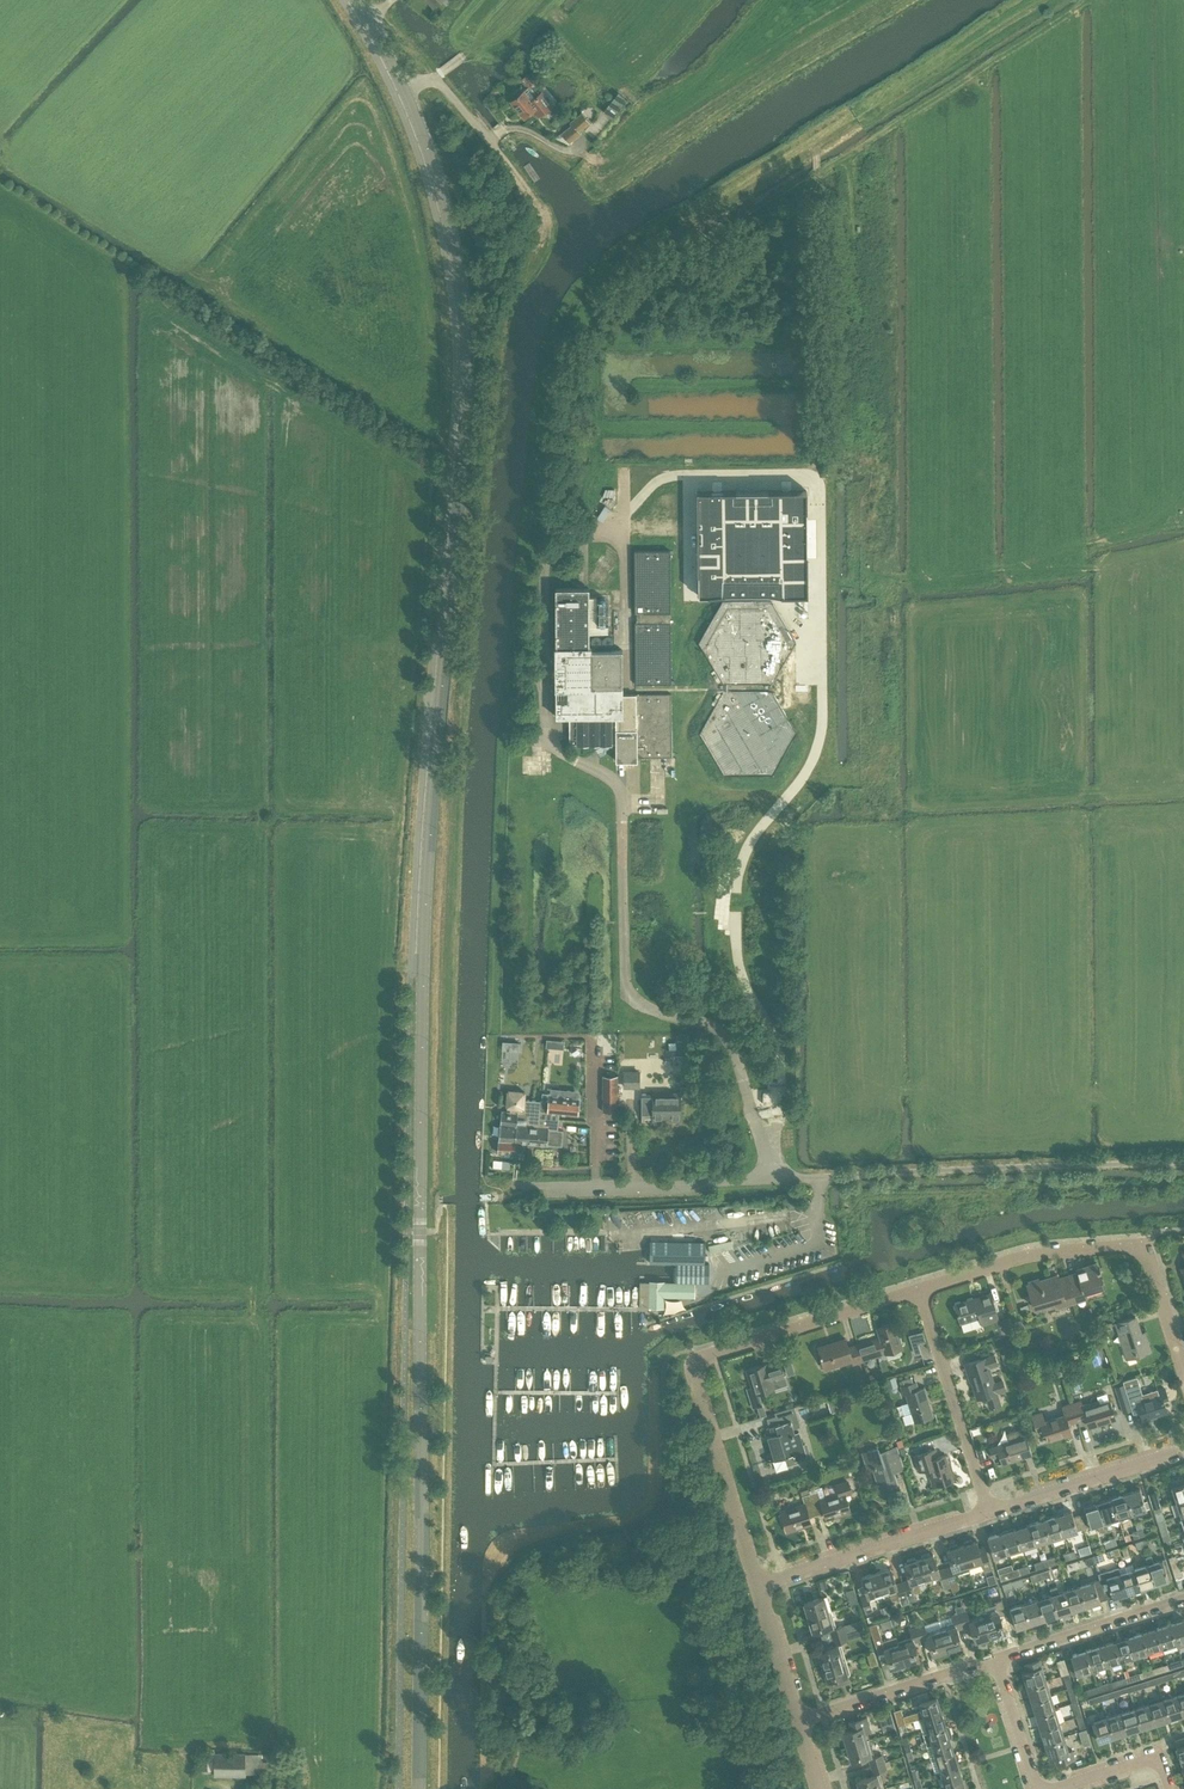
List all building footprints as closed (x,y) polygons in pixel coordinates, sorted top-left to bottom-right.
[(527,87),(534,82),(527,74),(521,79),(527,87)] [(524,90),(511,100),(524,117),(532,111),(535,115),(537,114),(538,116),(552,105),(549,102),(550,101),(550,99),(547,95),(545,95),(544,96),(542,92),(537,96),(537,95),(530,87),(529,86),(527,87),(524,90)] [(572,124),(561,133),(569,143),(580,133),(579,131),(590,122),(582,112),(570,121),(572,124)] [(768,490),(768,491),(736,491),(736,490),(697,491),(697,519),(697,573),(698,573),(698,595),(708,595),(708,596),(723,596),(725,596),(725,595),(744,595),(781,594),(781,595),(808,595),(808,561),(808,553),(807,553),(806,510),(807,510),(807,490),(791,490),(768,490)] [(772,684),(796,641),(771,599),(723,600),(699,642),(723,684),(772,684)] [(772,776),(796,733),(772,691),(723,692),(699,734),(724,776),(772,776)] [(639,1086),(639,1085),(639,1071),(624,1071),(624,1086),(639,1086)] [(603,1084),(617,1084),(617,1075),(603,1075),(603,1084)] [(603,1093),(617,1093),(617,1084),(603,1084),(603,1093)] [(540,1123),(540,1117),(541,1101),(524,1099),(525,1092),(508,1090),(506,1107),(510,1107),(510,1112),(501,1111),(500,1124),(516,1126),(517,1121),(529,1122),(540,1123)] [(680,1119),(680,1100),(695,1100),(695,1092),(652,1092),(652,1099),(642,1099),(642,1116),(653,1116),(653,1119),(680,1119)] [(578,1114),(579,1099),(550,1096),(550,1093),(542,1093),(541,1101),(540,1117),(558,1119),(559,1113),(578,1114)] [(603,1102),(617,1102),(617,1093),(603,1093),(603,1102)] [(617,1102),(603,1102),(603,1111),(618,1111),(617,1102)] [(558,1130),(558,1119),(540,1117),(540,1123),(529,1122),(528,1142),(562,1145),(563,1130),(558,1130)] [(528,1142),(529,1122),(517,1121),(516,1126),(500,1124),(498,1140),(497,1151),(515,1152),(516,1146),(516,1141),(528,1142)] [(649,1258),(649,1261),(704,1263),(705,1242),(703,1242),(695,1241),(681,1241),(669,1241),(659,1241),(653,1240),(650,1240),(649,1248),(649,1258)] [(705,1264),(676,1262),(675,1281),(708,1283),(709,1264),(705,1264)] [(1084,1293),(1104,1287),(1096,1264),(1077,1270),(1078,1274),(1068,1277),(1076,1301),(1086,1298),(1084,1293)] [(1067,1275),(1058,1278),(1057,1274),(1039,1280),(1038,1278),(1028,1280),(1029,1283),(1026,1284),(1033,1307),(1053,1301),(1055,1308),(1076,1301),(1068,1277),(1067,1275)] [(640,1286),(640,1307),(649,1307),(663,1307),(664,1296),(694,1297),(694,1290),(694,1283),(664,1282),(664,1281),(650,1281),(650,1282),(645,1282),(640,1282),(640,1286)] [(981,1323),(998,1318),(990,1293),(955,1304),(960,1322),(979,1316),(981,1323)] [(1144,1332),(1139,1333),(1134,1317),(1116,1322),(1127,1358),(1150,1351),(1144,1332)] [(1003,1336),(1011,1333),(1007,1320),(999,1322),(1003,1336)] [(886,1352),(902,1347),(895,1323),(878,1328),(881,1337),(858,1344),(863,1360),(886,1353),(886,1352)] [(1002,1337),(992,1340),(992,1341),(994,1347),(1004,1344),(1002,1338),(1002,1337)] [(858,1344),(848,1347),(846,1338),(818,1347),(825,1368),(852,1360),(853,1363),(863,1360),(858,1344)] [(919,1347),(918,1343),(912,1345),(915,1354),(921,1352),(919,1347)] [(1098,1348),(1089,1351),(1094,1367),(1103,1364),(1098,1348)] [(988,1367),(996,1364),(993,1354),(966,1363),(977,1398),(986,1395),(990,1407),(1000,1404),(996,1392),(1004,1389),(1001,1380),(993,1382),(988,1367)] [(795,1373),(791,1360),(784,1362),(788,1375),(795,1373)] [(751,1387),(747,1388),(753,1408),(757,1407),(762,1405),(759,1393),(773,1389),(770,1381),(773,1380),(784,1377),(780,1361),(767,1365),(766,1363),(748,1368),(753,1386),(751,1387)] [(1137,1377),(1123,1381),(1124,1383),(1132,1409),(1133,1413),(1140,1411),(1142,1419),(1166,1412),(1163,1400),(1167,1399),(1164,1387),(1151,1391),(1142,1394),(1137,1377)] [(904,1415),(911,1412),(914,1421),(933,1416),(923,1387),(918,1388),(916,1381),(901,1386),(903,1394),(906,1394),(908,1402),(901,1404),(904,1415)] [(1124,1383),(1115,1386),(1123,1412),(1132,1409),(1124,1383)] [(1071,1403),(1076,1421),(1085,1418),(1087,1426),(1115,1417),(1109,1400),(1109,1401),(1107,1394),(1097,1397),(1099,1404),(1083,1409),(1080,1400),(1071,1403)] [(1068,1424),(1076,1421),(1071,1403),(1061,1405),(1064,1415),(1045,1421),(1042,1411),(1031,1415),(1037,1434),(1043,1433),(1045,1440),(1070,1432),(1068,1424)] [(776,1416),(767,1419),(771,1434),(769,1435),(776,1458),(786,1456),(788,1464),(796,1461),(795,1459),(806,1456),(807,1456),(799,1431),(794,1432),(793,1429),(800,1427),(795,1407),(795,1406),(774,1412),(775,1413),(776,1416)] [(1032,1454),(1028,1444),(1023,1428),(1006,1433),(1009,1441),(989,1447),(992,1456),(999,1454),(1002,1463),(1032,1454)] [(896,1447),(879,1453),(877,1447),(862,1451),(868,1469),(873,1467),(881,1493),(898,1487),(893,1471),(903,1468),(896,1447)] [(929,1477),(932,1486),(952,1480),(945,1455),(938,1457),(935,1449),(914,1456),(919,1472),(930,1469),(932,1476),(929,1477)] [(1169,1481),(1175,1499),(1183,1497),(1183,1481),(1182,1476),(1169,1481)] [(811,1495),(817,1514),(824,1512),(827,1519),(851,1511),(845,1493),(850,1492),(847,1481),(836,1484),(839,1493),(820,1498),(818,1492),(811,1495)] [(1140,1487),(1125,1492),(1132,1512),(1146,1508),(1140,1487)] [(811,1495),(810,1495),(808,1489),(801,1491),(802,1497),(805,1503),(781,1511),(787,1531),(811,1524),(809,1517),(817,1514),(811,1495)] [(1118,1517),(1132,1512),(1125,1492),(1111,1496),(1118,1517)] [(1153,1508),(1160,1506),(1155,1492),(1149,1494),(1153,1508)] [(1104,1521),(1118,1517),(1111,1496),(1097,1501),(1104,1521)] [(1183,1512),(1183,1497),(1175,1499),(1180,1513),(1183,1512)] [(1107,1531),(1104,1521),(1097,1501),(1083,1505),(1085,1512),(1079,1514),(1083,1527),(1089,1525),(1089,1526),(1097,1523),(1100,1533),(1107,1531)] [(1083,1527),(1079,1514),(1073,1515),(1071,1510),(1057,1514),(1063,1534),(1077,1530),(1077,1529),(1083,1527)] [(1061,1535),(1063,1534),(1057,1514),(1043,1518),(1049,1538),(1052,1538),(1054,1544),(1063,1541),(1061,1535)] [(1035,1543),(1049,1538),(1043,1518),(1029,1523),(1035,1543)] [(1022,1547),(1035,1543),(1029,1523),(1015,1527),(1022,1547)] [(1008,1551),(1022,1547),(1015,1527),(1008,1529),(1007,1529),(1002,1530),(1001,1531),(1008,1551)] [(993,1556),(1008,1551),(1001,1531),(987,1536),(993,1556)] [(1163,1541),(1171,1539),(1169,1532),(1161,1535),(1163,1541)] [(964,1543),(961,1544),(968,1567),(982,1562),(985,1572),(992,1569),(992,1568),(987,1554),(980,1556),(975,1539),(972,1540),(971,1538),(963,1541),(964,1543)] [(1106,1548),(1112,1546),(1110,1539),(1104,1541),(1106,1548)] [(968,1567),(961,1544),(956,1545),(956,1543),(949,1545),(950,1547),(946,1548),(952,1566),(945,1568),(950,1582),(957,1580),(954,1571),(968,1567)] [(950,1582),(945,1568),(938,1570),(933,1553),(930,1553),(928,1551),(921,1554),(921,1556),(918,1557),(926,1580),(939,1576),(944,1590),(951,1587),(950,1584),(950,1582)] [(926,1580),(918,1557),(916,1558),(914,1556),(907,1558),(906,1561),(904,1562),(909,1579),(902,1582),(909,1602),(916,1599),(914,1593),(921,1591),(919,1582),(926,1580)] [(1043,1568),(1058,1563),(1055,1556),(1041,1560),(1043,1568)] [(1092,1556),(1077,1560),(1079,1566),(1094,1561),(1092,1556)] [(1150,1556),(1146,1558),(1148,1563),(1154,1584),(1168,1579),(1162,1559),(1152,1562),(1150,1556)] [(1181,1571),(1177,1560),(1170,1562),(1172,1568),(1175,1579),(1183,1576),(1183,1575),(1183,1571),(1181,1571)] [(1124,1566),(1119,1568),(1120,1572),(1127,1592),(1129,1592),(1131,1594),(1135,1593),(1135,1590),(1140,1588),(1134,1567),(1132,1563),(1124,1566)] [(1140,1588),(1154,1584),(1148,1563),(1134,1567),(1140,1588)] [(909,1602),(902,1582),(896,1584),(890,1566),(875,1571),(882,1593),(889,1591),(892,1600),(899,1598),(901,1604),(909,1602)] [(1118,1567),(1098,1573),(1100,1579),(1106,1577),(1110,1590),(1112,1597),(1119,1595),(1121,1597),(1126,1596),(1126,1592),(1127,1592),(1120,1572),(1119,1568),(1118,1567)] [(1001,1581),(1015,1576),(1013,1569),(999,1574),(1001,1581)] [(869,1598),(882,1593),(875,1571),(861,1575),(866,1593),(860,1595),(865,1613),(873,1610),(869,1598)] [(986,1576),(989,1585),(996,1582),(994,1574),(986,1576)] [(1104,1592),(1110,1590),(1106,1577),(1100,1579),(1104,1592)] [(1004,1591),(1019,1586),(1016,1579),(1002,1584),(1004,1591)] [(1098,1594),(1104,1592),(1100,1579),(1093,1581),(1098,1594)] [(1098,1594),(1093,1581),(1093,1580),(1079,1585),(1086,1605),(1100,1601),(1098,1594)] [(1072,1610),(1086,1605),(1079,1585),(1065,1589),(1072,1610)] [(1057,1586),(1050,1589),(1051,1593),(1058,1614),(1072,1610),(1065,1589),(1058,1591),(1057,1586)] [(850,1603),(857,1601),(853,1587),(846,1589),(850,1603)] [(812,1599),(803,1601),(808,1616),(830,1609),(838,1606),(837,1606),(833,1592),(826,1594),(813,1598),(812,1597),(812,1598),(812,1599)] [(1057,1618),(1058,1614),(1051,1593),(1038,1598),(1044,1619),(1050,1617),(1053,1619),(1057,1618)] [(1030,1623),(1044,1619),(1038,1598),(1024,1602),(1030,1623)] [(995,1604),(982,1609),(983,1613),(983,1614),(989,1635),(992,1634),(994,1639),(1003,1636),(1001,1632),(1004,1631),(999,1616),(1006,1614),(1002,1600),(994,1602),(995,1603),(995,1604)] [(1016,1627),(1030,1623),(1024,1602),(1009,1607),(1016,1627)] [(812,1630),(835,1623),(830,1609),(808,1616),(808,1617),(805,1619),(808,1628),(811,1628),(812,1630)] [(966,1610),(959,1613),(963,1627),(970,1624),(975,1640),(978,1639),(980,1643),(989,1641),(987,1636),(989,1635),(983,1614),(969,1618),(969,1617),(966,1610)] [(957,1629),(963,1627),(959,1613),(957,1614),(952,1615),(952,1616),(938,1621),(947,1649),(961,1644),(957,1629)] [(1170,1622),(1176,1642),(1178,1648),(1183,1646),(1183,1618),(1170,1622)] [(932,1653),(947,1649),(938,1621),(924,1625),(924,1624),(917,1627),(921,1641),(928,1638),(932,1653)] [(1162,1647),(1176,1642),(1170,1622),(1156,1627),(1162,1647)] [(877,1623),(869,1625),(874,1640),(878,1654),(885,1652),(889,1666),(904,1662),(897,1639),(896,1636),(882,1641),(877,1623)] [(832,1635),(845,1631),(843,1624),(829,1628),(832,1635)] [(914,1643),(921,1641),(917,1627),(909,1629),(911,1635),(897,1639),(904,1662),(919,1657),(914,1643)] [(1148,1651),(1162,1647),(1156,1627),(1142,1631),(1148,1651)] [(834,1642),(847,1638),(845,1631),(832,1635),(834,1642)] [(1134,1655),(1148,1651),(1142,1631),(1128,1636),(1134,1655)] [(1120,1660),(1134,1655),(1128,1636),(1114,1640),(1120,1660)] [(1106,1664),(1120,1660),(1114,1640),(1100,1644),(1106,1664)] [(822,1665),(845,1658),(841,1643),(818,1650),(818,1652),(815,1654),(818,1663),(822,1663),(822,1665)] [(1092,1669),(1106,1664),(1100,1644),(1086,1649),(1092,1669)] [(873,1649),(866,1652),(870,1665),(877,1663),(873,1649)] [(1077,1673),(1092,1669),(1086,1649),(1071,1654),(1077,1673)] [(1061,1674),(1068,1672),(1063,1657),(1057,1659),(1061,1674)] [(823,1676),(826,1677),(826,1679),(827,1679),(829,1686),(848,1681),(846,1673),(850,1672),(845,1658),(822,1665),(823,1666),(820,1668),(823,1676)] [(1046,1679),(1041,1664),(1039,1658),(1024,1662),(1026,1669),(1021,1670),(1026,1685),(1046,1679)] [(1169,1670),(1183,1665),(1182,1659),(1168,1664),(1169,1670)] [(1155,1674),(1169,1670),(1168,1664),(1153,1668),(1155,1674)] [(1141,1678),(1155,1674),(1153,1668),(1140,1673),(1141,1678)] [(1183,1675),(1183,1669),(1170,1673),(1172,1679),(1183,1675)] [(1128,1683),(1141,1678),(1140,1673),(1126,1677),(1128,1683)] [(1157,1683),(1172,1679),(1170,1673),(1156,1677),(1157,1683)] [(1067,1688),(1073,1686),(1069,1675),(1064,1677),(1067,1688)] [(1113,1687),(1128,1683),(1126,1677),(1112,1681),(1113,1687)] [(1144,1688),(1157,1683),(1156,1677),(1142,1682),(1144,1688)] [(1030,1699),(1050,1693),(1046,1679),(1026,1685),(1030,1699)] [(1099,1692),(1113,1687),(1112,1681),(1097,1686),(1099,1692)] [(1130,1692),(1144,1688),(1142,1682),(1128,1686),(1130,1692)] [(1071,1702),(1077,1700),(1073,1686),(1067,1688),(1071,1702)] [(1087,1695),(1099,1692),(1097,1686),(1086,1690),(1087,1695)] [(1116,1696),(1130,1692),(1128,1686),(1114,1691),(1116,1696)] [(1101,1701),(1116,1696),(1114,1691),(1100,1695),(1101,1701)] [(1035,1713),(1055,1707),(1050,1693),(1030,1699),(1035,1713)] [(1168,1718),(1182,1714),(1176,1694),(1162,1698),(1168,1718)] [(1090,1705),(1101,1701),(1100,1695),(1088,1699),(1090,1705)] [(924,1717),(941,1712),(937,1698),(919,1703),(921,1710),(903,1716),(901,1709),(894,1711),(898,1725),(905,1723),(918,1719),(924,1717)] [(1154,1722),(1168,1718),(1162,1698),(1148,1703),(1154,1722)] [(1076,1716),(1081,1714),(1077,1700),(1071,1702),(1076,1716)] [(1140,1727),(1154,1722),(1148,1703),(1134,1707),(1140,1727)] [(1039,1727),(1059,1721),(1055,1707),(1035,1713),(1039,1727)] [(1127,1731),(1140,1727),(1134,1707),(1121,1711),(1127,1731)] [(1112,1736),(1127,1731),(1121,1711),(1106,1716),(1112,1736)] [(895,1725),(891,1712),(884,1714),(888,1727),(895,1725)] [(924,1717),(918,1719),(922,1732),(928,1731),(945,1725),(941,1712),(924,1717)] [(1080,1729),(1086,1727),(1081,1714),(1076,1716),(1080,1729)] [(1098,1740),(1112,1736),(1106,1716),(1092,1720),(1098,1740)] [(846,1746),(869,1739),(867,1733),(870,1732),(866,1717),(849,1722),(851,1729),(842,1731),(843,1734),(840,1736),(843,1744),(846,1744),(846,1746)] [(1043,1741),(1063,1735),(1059,1721),(1039,1727),(1043,1741)] [(905,1723),(898,1725),(900,1731),(907,1729),(905,1723)] [(932,1744),(950,1739),(951,1738),(952,1735),(950,1727),(947,1724),(945,1725),(928,1731),(922,1732),(925,1741),(920,1743),(922,1748),(932,1745),(932,1744)] [(1083,1746),(1091,1744),(1086,1729),(1078,1732),(1083,1746)] [(1063,1735),(1043,1741),(1048,1756),(1053,1755),(1055,1763),(1074,1757),(1071,1748),(1068,1749),(1063,1735)] [(906,1752),(911,1751),(907,1737),(902,1738),(906,1752)] [(1175,1740),(1177,1747),(1176,1747),(1181,1762),(1183,1761),(1183,1737),(1175,1740)] [(869,1739),(846,1746),(851,1761),(873,1754),(869,1739)] [(950,1739),(932,1744),(932,1745),(936,1758),(954,1752),(950,1739)] [(245,1774),(246,1754),(246,1753),(214,1752),(214,1770),(214,1776),(245,1776),(245,1774)] [(954,1752),(936,1758),(940,1772),(958,1767),(958,1765),(959,1765),(961,1762),(960,1759),(957,1757),(956,1758),(954,1752)] [(281,1774),(281,1755),(269,1755),(269,1754),(246,1754),(245,1774),(281,1774)] [(870,1765),(884,1761),(882,1755),(868,1759),(870,1765)] [(872,1772),(886,1768),(891,1767),(889,1760),(884,1762),(884,1761),(870,1765),(872,1772)] [(945,1786),(962,1780),(958,1767),(940,1772),(945,1786)] [(884,1788),(879,1773),(857,1780),(859,1788),(879,1788),(884,1788)] [(962,1780),(945,1786),(946,1788),(965,1788),(962,1780)]
